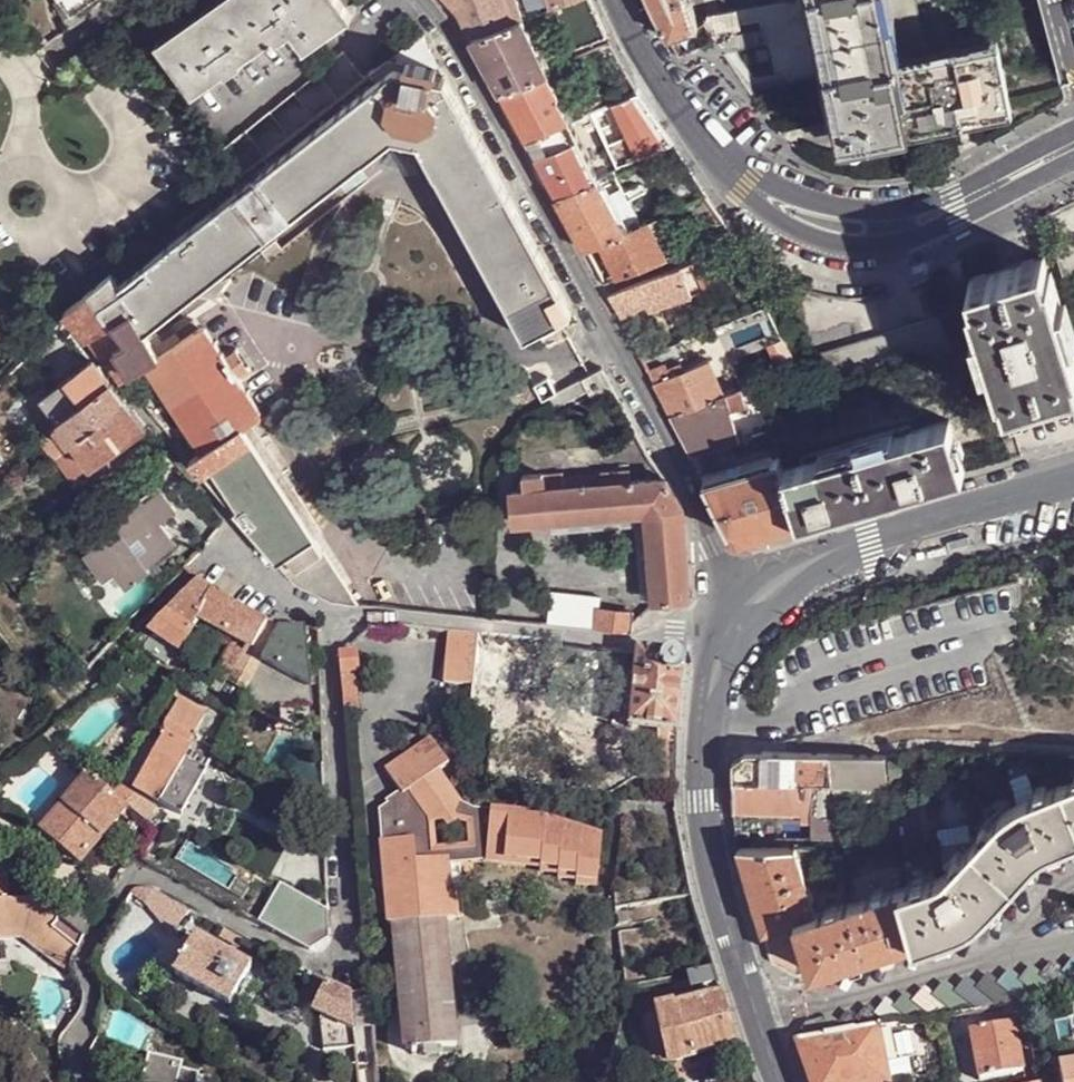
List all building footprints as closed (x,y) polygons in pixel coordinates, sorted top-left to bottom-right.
[(55,0),(61,9),(74,0),(55,0)] [(74,0),(61,9),(72,28),(86,18),(81,9),(76,2),(74,0)] [(339,0),(319,0),(318,1),(317,0),(228,0),(163,46),(158,40),(156,42),(193,94),(214,79),(252,53),(272,39),(275,44),(292,33),(305,51),(352,17),(339,0)] [(158,40),(163,46),(228,0),(215,0),(158,40)] [(515,23),(505,0),(447,0),(459,14),(473,39),(515,23)] [(515,23),(524,19),(528,17),(520,0),(505,0),(515,23)] [(670,38),(698,28),(697,27),(689,0),(650,0),(670,38)] [(704,21),(707,19),(708,15),(729,11),(727,0),(689,0),(697,27),(704,21)] [(916,0),(758,0),(759,5),(761,13),(776,91),(832,79),(928,61),(927,58),(916,0)] [(1064,86),(1073,83),(1073,0),(1041,0),(1064,86)] [(761,13),(759,5),(736,10),(738,18),(761,13)] [(729,11),(708,15),(707,19),(704,21),(705,23),(715,35),(726,33),(741,29),(738,18),(736,10),(729,11)] [(761,13),(738,18),(741,29),(726,33),(766,93),(776,91),(761,13)] [(547,73),(524,19),(515,23),(473,39),(502,93),(547,73)] [(49,43),(44,36),(34,42),(40,51),(41,51),(49,43)] [(843,140),(1014,108),(1001,44),(927,58),(928,61),(832,79),(843,140)] [(364,79),(344,53),(220,150),(239,176),(364,79)] [(418,64),(406,62),(404,71),(433,76),(436,67),(418,64)] [(394,68),(120,283),(147,329),(151,326),(195,291),(206,282),(283,222),(295,212),(300,209),(361,161),(362,161),(368,157),(375,151),(387,142),(391,139),(418,144),(421,150),(427,162),(432,171),(435,176),(436,176),(472,242),(501,296),(507,307),(524,338),(563,318),(572,314),(445,78),(433,76),(404,71),(394,68)] [(559,68),(547,73),(559,96),(556,97),(570,122),(585,116),(559,68)] [(528,141),(570,122),(556,97),(559,96),(547,73),(502,93),(528,141)] [(619,141),(659,125),(637,92),(604,107),(619,141)] [(599,180),(570,122),(528,141),(558,197),(599,180)] [(628,156),(631,165),(651,156),(648,147),(628,156)] [(558,197),(586,249),(600,242),(625,231),(599,180),(558,197)] [(600,242),(618,280),(665,260),(645,222),(638,226),(625,231),(600,242)] [(1064,276),(1073,273),(1073,244),(1057,249),(1064,276)] [(680,266),(690,295),(712,285),(700,258),(680,266)] [(1073,389),(1073,346),(1052,273),(1049,274),(1045,259),(971,281),(975,296),(972,297),(1001,393),(1005,393),(1009,408),(1073,389)] [(647,312),(691,296),(690,295),(680,266),(633,285),(643,306),(647,312)] [(86,332),(124,379),(147,363),(161,354),(159,351),(147,329),(120,283),(114,274),(114,273),(108,278),(73,306),(68,311),(69,312),(70,313),(86,332)] [(610,295),(622,318),(643,306),(633,285),(610,295)] [(719,315),(723,323),(734,319),(730,310),(719,315)] [(953,352),(943,318),(813,359),(823,392),(953,352)] [(202,325),(197,326),(164,348),(159,351),(161,354),(147,363),(204,450),(243,424),(245,426),(251,422),(258,417),(260,414),(260,409),(237,375),(225,357),(205,328),(202,325)] [(775,342),(785,360),(782,361),(787,371),(798,366),(798,365),(785,338),(775,342)] [(678,341),(642,356),(652,376),(679,364),(687,361),(678,341)] [(249,368),(237,349),(225,357),(237,375),(249,368)] [(147,427),(91,357),(86,360),(88,363),(61,383),(51,391),(61,406),(37,424),(43,433),(40,434),(71,480),(92,464),(93,466),(147,427)] [(673,418),(724,396),(709,361),(683,373),(656,384),(673,418)] [(683,373),(679,364),(652,376),(656,384),(683,373)] [(612,390),(602,370),(582,381),(593,400),(612,390)] [(757,383),(740,390),(746,409),(731,413),(740,442),(772,432),(757,383)] [(727,396),(731,413),(746,409),(740,390),(727,396)] [(731,413),(727,396),(724,396),(673,418),(693,457),(740,442),(731,413)] [(966,472),(952,421),(914,432),(911,425),(800,458),(802,464),(784,470),(799,521),(966,472)] [(312,518),(251,422),(245,426),(306,522),(312,518)] [(245,426),(243,424),(204,450),(190,460),(278,562),(291,554),(299,567),(324,552),(316,539),(306,522),(245,426)] [(746,538),(799,521),(784,470),(780,458),(705,482),(730,532),(746,538)] [(644,469),(628,471),(630,483),(645,482),(644,469)] [(628,471),(601,474),(602,485),(630,483),(628,471)] [(547,490),(565,488),(565,477),(563,474),(545,476),(547,490)] [(601,474),(565,477),(565,488),(602,485),(601,474)] [(683,507),(665,479),(645,482),(630,483),(602,485),(565,488),(547,490),(543,490),(542,476),(522,478),(523,493),(511,494),(515,527),(636,515),(646,514),(682,511),(683,507)] [(143,501),(161,523),(175,511),(159,490),(143,501)] [(119,528),(87,553),(122,597),(155,570),(151,567),(179,546),(161,523),(143,501),(113,522),(119,528)] [(689,581),(682,511),(646,514),(652,599),(653,603),(687,601),(688,593),(689,581)] [(646,514),(636,515),(642,599),(652,599),(646,514)] [(322,534),(312,518),(306,522),(316,539),(322,534)] [(359,605),(324,552),(299,567),(288,575),(294,584),(333,603),(359,605)] [(291,554),(278,562),(288,575),(299,567),(291,554)] [(191,588),(148,631),(150,633),(142,644),(165,663),(174,651),(177,654),(197,622),(213,596),(214,593),(197,580),(190,587),(191,588)] [(551,595),(548,627),(596,631),(598,611),(599,601),(551,595)] [(266,622),(213,596),(197,622),(252,649),(266,622)] [(636,615),(598,611),(596,631),(634,635),(635,623),(636,615)] [(278,626),(266,622),(252,649),(264,655),(278,626)] [(264,655),(238,700),(278,702),(279,706),(313,704),(310,685),(318,685),(317,671),(309,671),(305,627),(282,628),(278,626),(264,655)] [(448,631),(444,684),(473,688),(477,632),(448,631)] [(487,649),(477,632),(473,688),(494,690),(509,692),(513,650),(512,651),(487,649)] [(685,677),(682,673),(685,669),(685,662),(681,656),(675,654),(668,656),(666,653),(636,650),(635,675),(632,714),(631,729),(641,730),(680,734),(685,677)] [(341,657),(342,674),(356,673),(359,673),(357,655),(341,657)] [(345,711),(359,709),(356,673),(342,674),(345,711)] [(635,675),(617,673),(616,700),(626,702),(625,707),(625,714),(632,714),(635,675)] [(473,688),(472,702),(475,708),(482,714),(491,716),(494,690),(473,688)] [(278,702),(238,700),(237,703),(281,725),(279,706),(278,702)] [(163,737),(135,789),(184,819),(208,775),(207,775),(221,750),(194,735),(204,715),(178,701),(164,727),(165,734),(163,737)] [(121,781),(135,789),(163,737),(150,730),(121,781)] [(431,744),(384,776),(391,786),(399,797),(407,809),(427,829),(432,829),(442,828),(447,833),(456,827),(458,824),(455,821),(472,825),(474,856),(485,867),(504,869),(540,873),(539,877),(557,879),(557,883),(575,886),(575,890),(597,892),(602,841),(582,833),(564,827),(547,822),(529,820),(490,815),(474,814),(460,809),(437,777),(449,769),(431,744)] [(827,755),(762,752),(762,754),(765,781),(831,785),(827,755)] [(765,781),(762,754),(745,753),(733,760),(733,780),(765,781)] [(875,757),(827,755),(831,785),(845,786),(886,788),(884,757),(875,757)] [(112,797),(87,778),(42,833),(81,863),(126,809),(112,797)] [(733,780),(734,811),(768,813),(765,781),(733,780)] [(765,781),(768,813),(777,813),(802,815),(812,815),(812,822),(812,839),(837,840),(832,799),(831,785),(765,781)] [(1057,789),(1033,798),(1018,804),(1008,811),(993,825),(980,840),(961,858),(951,869),(944,875),(938,878),(920,883),(900,888),(916,941),(935,935),(945,933),(955,929),(964,925),(970,922),(976,918),(984,912),(992,905),(999,897),(1026,870),(1035,861),(1052,848),(1065,843),(1073,839),(1073,783),(1057,789)] [(143,824),(146,826),(157,809),(119,785),(112,797),(126,809),(141,821),(140,822),(143,824)] [(845,786),(831,785),(832,799),(845,800),(845,786)] [(886,788),(845,786),(845,800),(873,800),(876,815),(879,814),(879,822),(890,822),(886,788)] [(387,810),(394,818),(407,809),(399,797),(384,807),(385,808),(387,810)] [(394,818),(387,810),(378,816),(380,845),(387,932),(394,931),(443,926),(455,925),(453,893),(449,893),(447,870),(485,867),(474,856),(431,860),(427,829),(407,809),(394,818)] [(775,837),(777,813),(768,813),(734,811),(736,836),(775,837)] [(435,854),(432,829),(427,829),(431,860),(474,856),(472,825),(455,821),(458,824),(456,827),(467,829),(469,851),(435,854)] [(893,853),(892,843),(883,843),(884,853),(893,853)] [(737,846),(762,931),(796,921),(796,919),(814,913),(795,848),(737,846)] [(23,933),(36,943),(33,947),(64,969),(78,948),(52,928),(56,923),(58,915),(34,898),(9,899),(8,872),(0,866),(0,934),(23,933)] [(143,888),(133,892),(147,904),(158,914),(171,896),(159,890),(155,888),(143,888)] [(276,888),(268,904),(292,917),(300,901),(276,888)] [(916,941),(900,888),(814,913),(796,919),(796,921),(810,972),(916,941)] [(96,916),(77,901),(61,921),(84,938),(96,916)] [(294,928),(287,940),(308,952),(330,940),(329,904),(306,905),(294,928)] [(281,921),(274,934),(287,940),(294,928),(281,921)] [(797,976),(810,972),(796,921),(762,931),(772,963),(797,976)] [(394,931),(406,1056),(441,1053),(454,1052),(452,1023),(451,1013),(450,1001),(450,998),(449,985),(448,982),(443,926),(394,931)] [(21,939),(33,947),(36,943),(23,933),(0,934),(0,940),(21,939)] [(197,937),(176,976),(231,1006),(253,967),(197,937)] [(805,1025),(796,1040),(797,1042),(876,1027),(907,1022),(907,1024),(1073,992),(1073,962),(1072,960),(1062,972),(1050,965),(1040,978),(1029,969),(1020,980),(1008,972),(997,985),(986,977),(976,989),(964,981),(954,994),(942,986),(932,998),(923,991),(914,1004),(904,997),(894,1009),(885,1002),(875,1014),(866,1008),(856,1020),(847,1013),(836,1025),(829,1018),(805,1025)] [(691,972),(694,988),(721,982),(715,966),(691,972)] [(328,984),(314,1011),(344,1025),(354,1030),(354,1028),(352,996),(328,984)] [(354,1028),(373,1027),(371,992),(370,992),(352,996),(354,1028)] [(673,1062),(739,1042),(724,993),(661,1011),(673,1062)] [(673,1062),(661,1011),(638,1017),(651,1067),(673,1062)] [(1026,1019),(1014,1021),(1023,1071),(1036,1069),(1026,1019)] [(908,1026),(907,1024),(907,1022),(876,1027),(887,1081),(912,1081),(944,1075),(934,1021),(908,1026)] [(1023,1071),(1014,1021),(969,1030),(979,1080),(1023,1071)] [(876,1027),(797,1042),(795,1042),(809,1081),(887,1081),(876,1027)] [(197,1072),(180,1068),(181,1061),(146,1054),(140,1081),(195,1081),(197,1072)] [(1073,1063),(1059,1066),(1063,1081),(1073,1081),(1073,1069),(1073,1063)]
